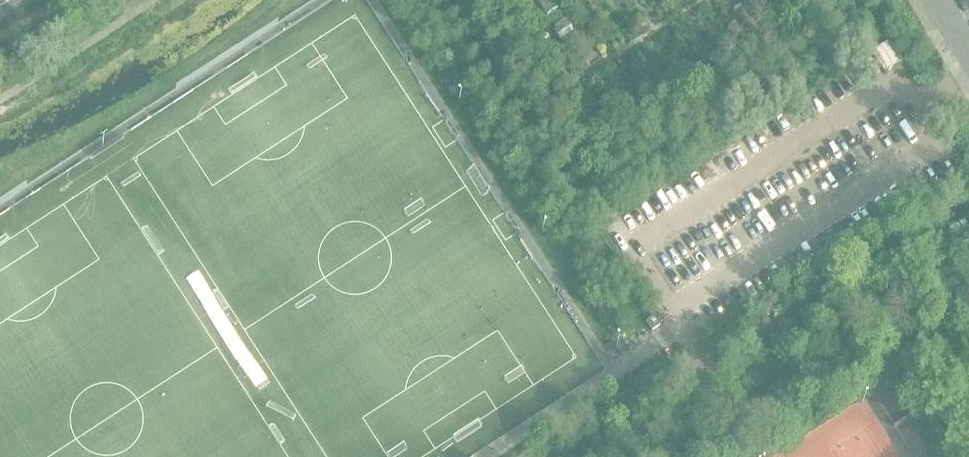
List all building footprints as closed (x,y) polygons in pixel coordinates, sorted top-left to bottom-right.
[(789,10),(805,0),(782,0),(789,10)] [(888,41),(880,46),(893,67),(901,61),(888,41)] [(880,46),(871,52),(884,72),(893,67),(880,46)] [(660,325),(654,316),(646,321),(652,330),(660,325)]
